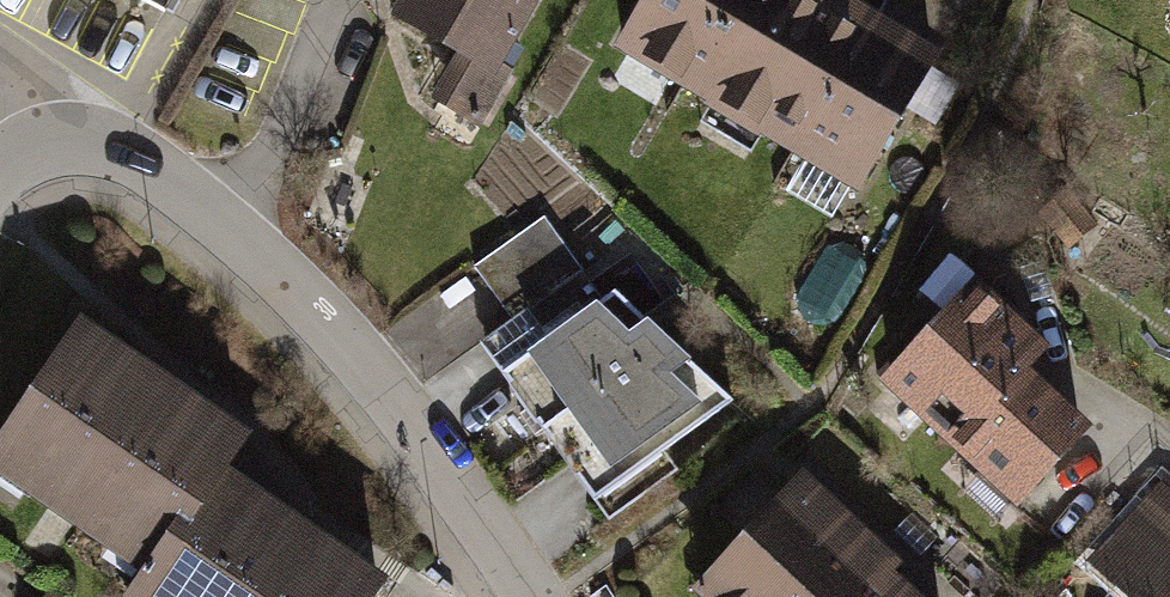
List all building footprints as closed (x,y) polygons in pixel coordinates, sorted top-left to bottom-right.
[(164,38),(185,0),(94,0),(164,38)] [(530,0),(390,0),(382,15),(490,73),(530,0)] [(756,0),(644,0),(613,50),(695,100),(756,0)] [(861,10),(845,0),(756,0),(695,100),(776,149),(861,10)] [(857,199),(943,59),(902,35),(861,10),(776,149),(857,199)] [(586,270),(547,221),(468,282),(507,332),(586,270)] [(507,332),(472,359),(536,440),(649,351),(586,270),(507,332)] [(890,381),(956,442),(1022,372),(1039,355),(975,293),(890,381)] [(0,452),(0,490),(148,595),(236,473),(256,445),(90,326),(0,452)] [(536,440),(595,515),(708,426),(649,351),(536,440)] [(1022,372),(956,442),(1017,499),(1083,428),(1022,372)] [(147,596),(400,596),(404,592),(236,473),(148,595),(147,596)] [(802,474),(690,595),(692,596),(915,596),(894,577),(903,567),(802,474)] [(1156,482),(1080,559),(1119,596),(1169,596),(1169,495),(1156,482)]
